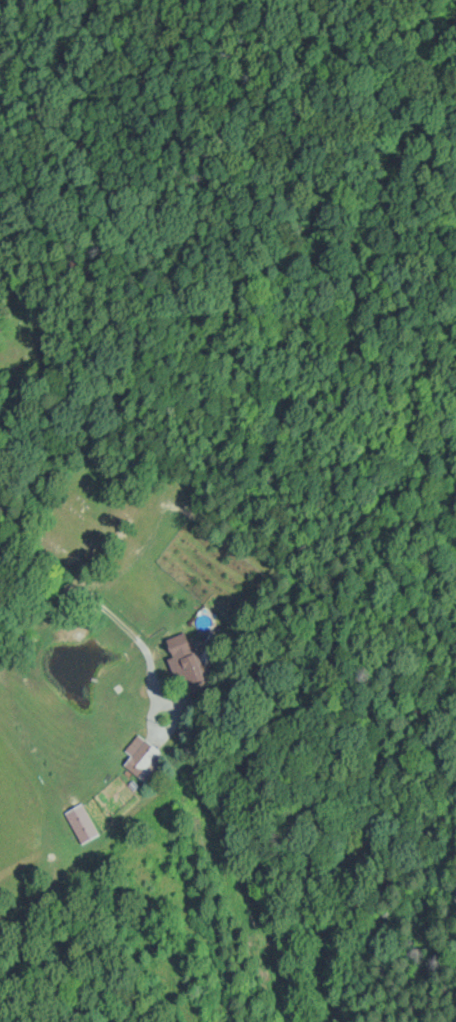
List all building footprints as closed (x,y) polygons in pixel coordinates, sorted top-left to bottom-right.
[(170,637),(192,693),(210,686),(188,630),(170,637)] [(125,750),(132,754),(124,765),(147,783),(168,755),(138,733),(125,750)] [(82,843),(101,833),(83,802),(65,813),(82,843)]
